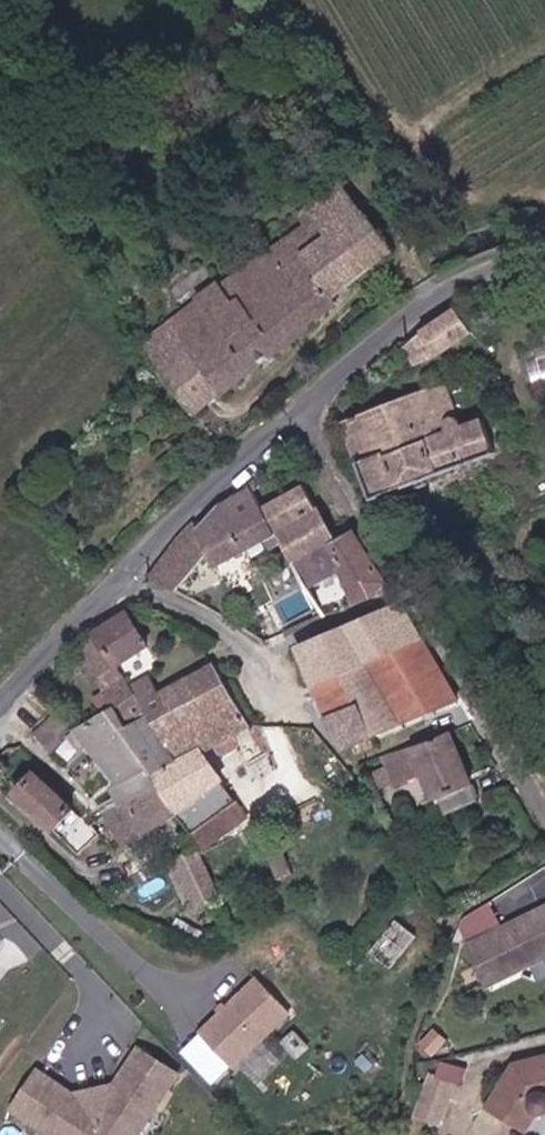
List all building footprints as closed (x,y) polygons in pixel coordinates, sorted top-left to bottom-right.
[(358,213),(337,187),(306,210),(325,237),(358,213)] [(134,349),(145,363),(191,417),(219,395),(222,397),(306,328),(304,326),(333,303),(329,298),(387,250),(358,213),(325,237),(306,210),(293,220),(299,229),(215,290),(212,287),(188,305),(190,308),(138,346),(134,349)] [(432,324),(417,335),(402,348),(414,368),(436,360),(470,338),(452,311),(432,324)] [(355,423),(384,499),(505,453),(491,418),(471,426),(456,385),(355,423)] [(315,487),(275,507),(309,564),(349,539),(315,487)] [(339,615),(322,585),(309,564),(275,507),(264,489),(232,505),(208,530),(222,551),(230,565),(255,553),(297,633),(339,615)] [(191,538),(162,580),(186,591),(222,551),(208,530),(204,523),(191,538)] [(366,528),(349,539),(309,564),(322,585),(352,572),(370,601),(383,596),(400,582),(366,528)] [(383,732),(466,699),(407,602),(302,645),(338,713),(368,701),(383,732)] [(157,640),(137,608),(106,627),(107,628),(97,634),(90,642),(108,670),(126,659),(129,658),(157,640)] [(135,669),(129,658),(126,659),(108,670),(115,680),(135,669)] [(197,676),(219,713),(178,735),(193,758),(208,749),(258,722),(224,662),(197,676)] [(178,735),(219,713),(197,676),(168,691),(157,672),(141,679),(135,669),(115,680),(122,693),(113,698),(119,707),(124,704),(138,724),(162,713),(178,735)] [(350,735),(359,742),(383,732),(368,701),(338,713),(350,735)] [(176,781),(171,773),(193,758),(178,735),(162,713),(138,724),(124,704),(119,707),(89,726),(92,729),(86,732),(97,747),(105,744),(133,776),(129,778),(141,800),(176,781)] [(485,785),(462,732),(396,754),(410,784),(432,775),(443,801),(485,785)] [(193,758),(171,773),(176,781),(192,807),(203,827),(239,807),(208,749),(193,758)] [(92,810),(50,774),(33,794),(75,830),(92,810)] [(176,781),(141,800),(129,806),(124,812),(154,861),(177,850),(161,823),(192,807),(176,781)] [(291,845),(269,850),(274,875),(296,871),(291,845)] [(226,898),(209,867),(199,848),(175,862),(202,911),(226,898)] [(493,898),(502,917),(544,899),(544,897),(537,879),(493,898)] [(480,946),(500,985),(544,962),(544,913),(480,946)] [(376,954),(398,969),(422,937),(401,920),(376,954)] [(290,1014),(252,976),(195,1031),(232,1070),(290,1014)] [(135,1044),(110,1083),(73,1091),(33,1068),(4,1109),(43,1134),(139,1134),(180,1072),(135,1044)] [(498,1109),(531,1132),(543,1114),(544,1115),(544,1059),(527,1064),(498,1109)] [(440,1075),(422,1117),(444,1127),(464,1086),(440,1075)]
